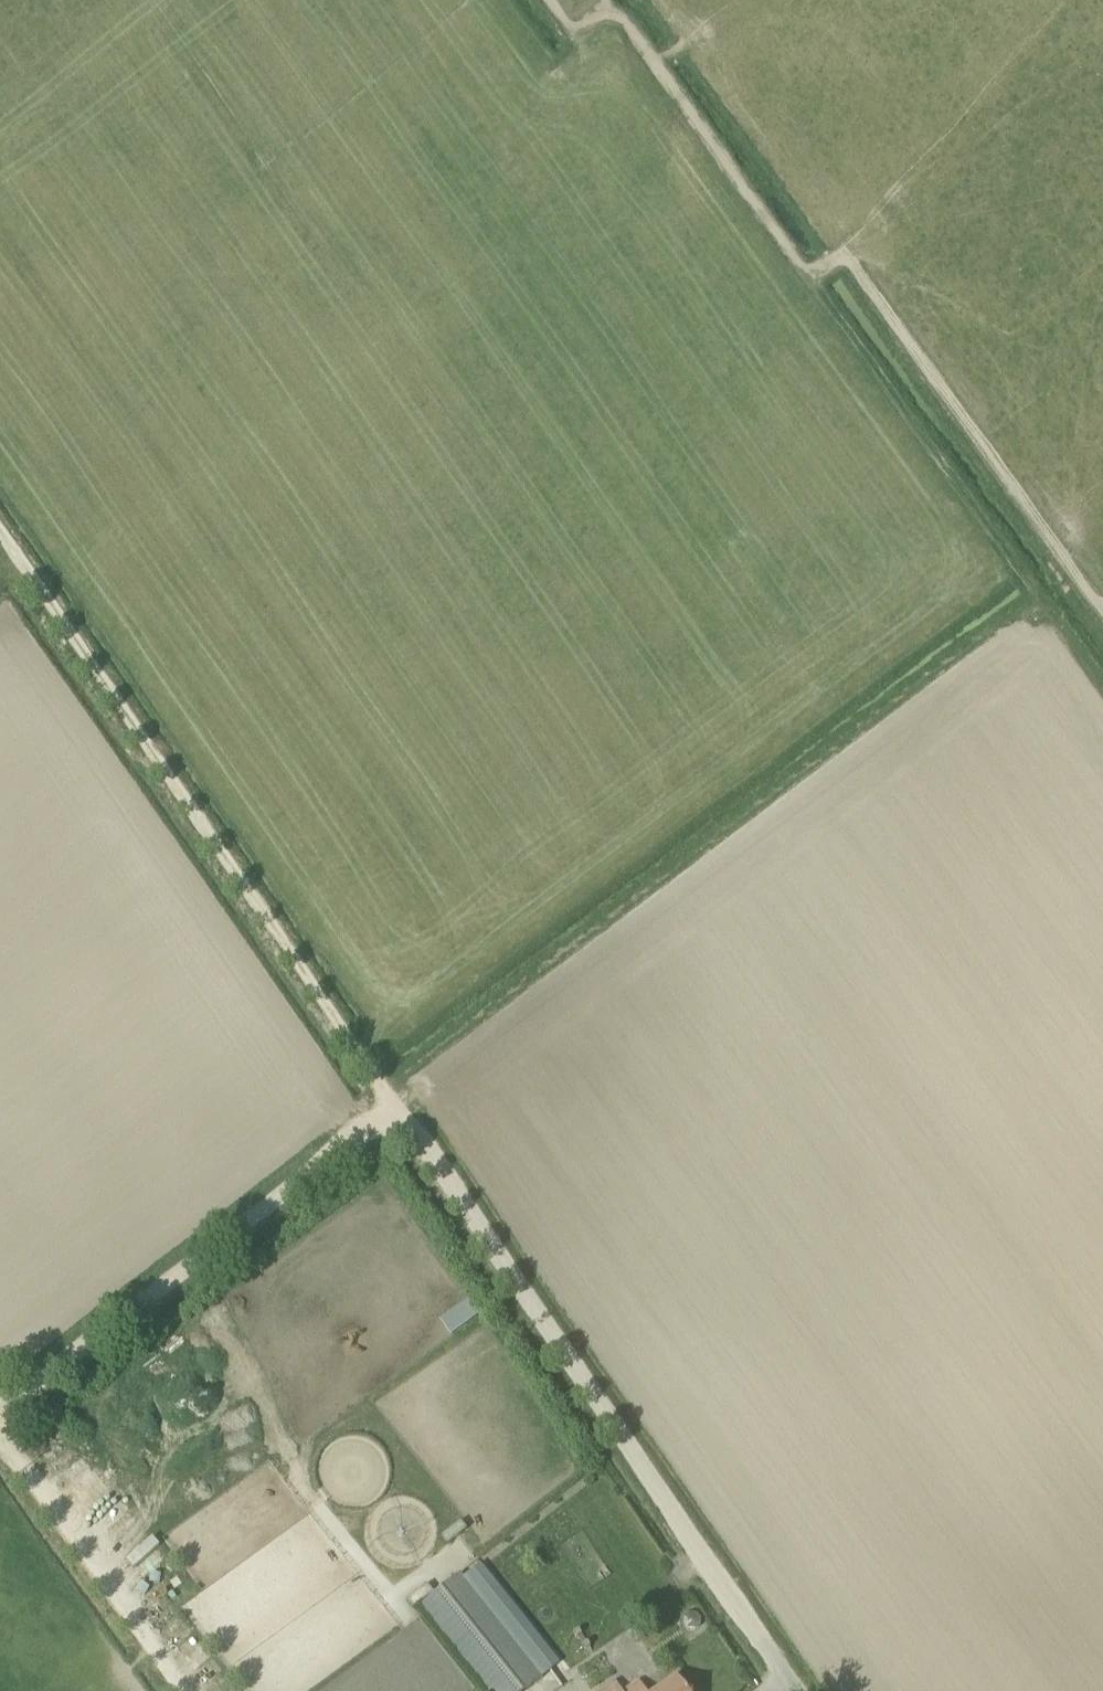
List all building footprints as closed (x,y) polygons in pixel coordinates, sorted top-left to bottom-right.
[(480,1564),(463,1577),(543,1677),(560,1664),(480,1564)] [(543,1677),(463,1577),(461,1574),(420,1606),(488,1690),(526,1690),(543,1677)] [(677,1677),(656,1690),(687,1690),(677,1677)] [(625,1690),(646,1690),(639,1681),(625,1690)]
